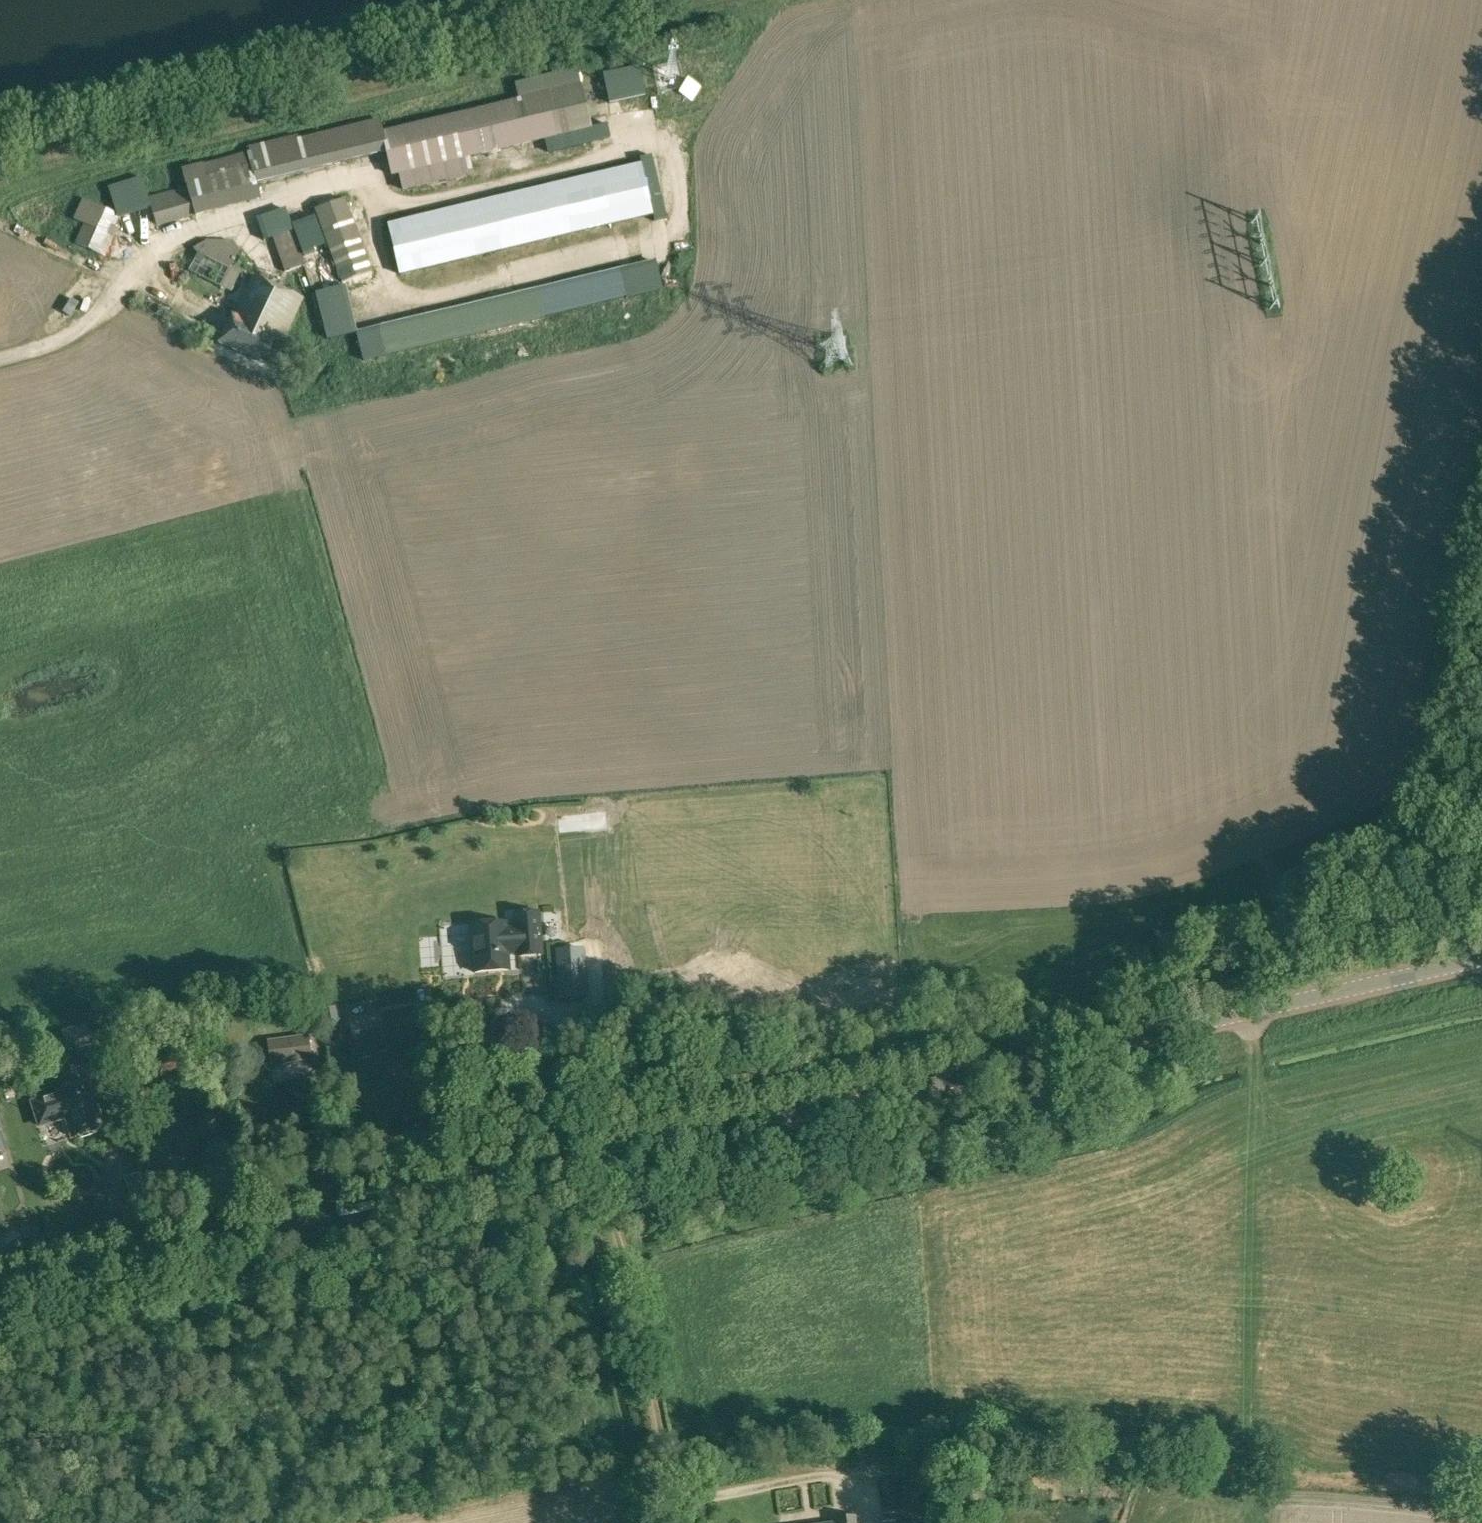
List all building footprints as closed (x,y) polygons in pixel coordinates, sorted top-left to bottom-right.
[(147,197),(156,227),(194,216),(262,201),(257,184),(386,153),(391,176),(592,128),(581,84),(384,130),(380,114),(364,118),(365,121),(299,137),(299,134),(245,147),(248,156),(204,167),(203,162),(182,169),(186,186),(147,197)] [(386,225),(398,273),(512,243),(651,212),(640,164),(386,225)] [(75,244),(103,256),(120,215),(84,199),(76,220),(84,223),(75,244)] [(359,219),(326,232),(347,282),(379,268),(359,219)] [(293,230),(273,237),(285,271),(305,264),(293,230)] [(230,268),(240,248),(238,242),(203,242),(193,247),(197,252),(230,268)] [(242,294),(248,272),(236,269),(230,290),(242,294)] [(627,296),(620,269),(537,289),(544,316),(627,296)] [(219,343),(275,368),(288,338),(285,336),(302,298),(252,276),(234,316),(232,315),(219,343)] [(326,340),(355,333),(343,286),(314,293),(326,340)] [(468,923),(473,970),(510,967),(508,949),(518,948),(518,955),(542,952),(537,911),(514,913),(516,928),(506,929),(506,921),(468,923)] [(583,950),(557,951),(560,999),(586,997),(583,950)] [(321,1009),(325,1030),(339,1028),(335,1006),(321,1009)] [(378,1012),(348,1016),(352,1045),(383,1041),(378,1012)] [(63,1033),(70,1061),(104,1050),(96,1023),(63,1033)] [(268,1040),(272,1064),(311,1059),(308,1035),(268,1040)] [(182,1073),(188,1091),(203,1086),(195,1062),(177,1052),(153,1060),(158,1075),(175,1070),(182,1073)] [(66,1118),(72,1137),(102,1128),(88,1082),(58,1092),(59,1095),(32,1103),(39,1126),(66,1118)]
